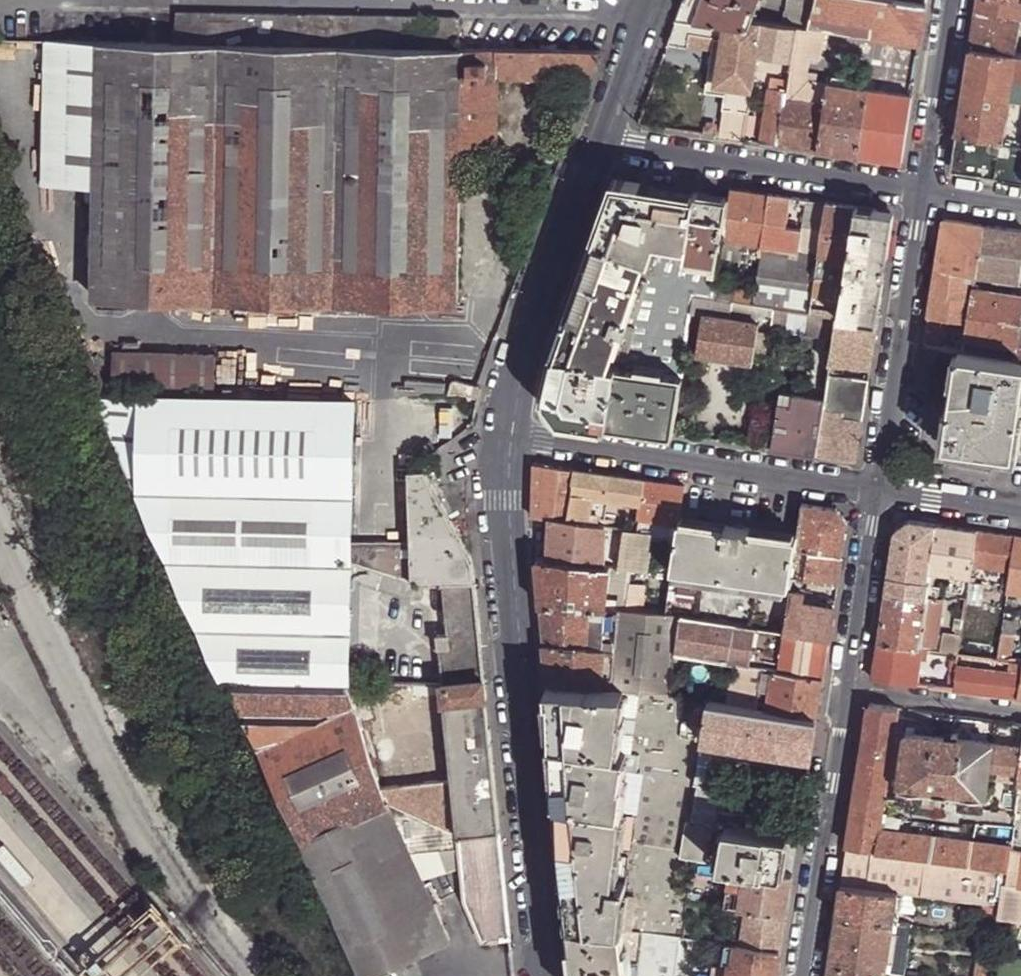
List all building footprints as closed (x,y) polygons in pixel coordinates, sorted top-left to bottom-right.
[(679,10),(747,20),(755,0),(683,0),(679,10)] [(747,20),(754,21),(761,2),(762,0),(755,0),(747,20)] [(781,10),(779,10),(777,24),(796,27),(810,29),(817,0),(782,0),(781,10)] [(810,29),(824,30),(870,37),(875,0),(817,0),(810,29)] [(926,7),(891,1),(882,0),(875,0),(870,37),(920,44),(926,7)] [(1015,53),(1020,14),(1020,0),(1019,0),(977,0),(970,45),(1015,53)] [(747,20),(679,10),(667,44),(686,47),(689,34),(723,39),(715,91),(724,92),(718,136),(743,140),(744,132),(747,114),(755,57),(756,54),(761,22),(754,21),(747,20)] [(460,17),(179,13),(178,42),(459,47),(460,17)] [(796,27),(777,24),(761,22),(756,54),(791,58),(791,55),(796,27)] [(806,58),(810,29),(796,27),(791,55),(806,58)] [(824,30),(810,29),(806,58),(809,58),(820,60),(824,30)] [(723,39),(689,34),(686,47),(709,50),(705,90),(715,91),(723,39)] [(178,42),(49,40),(48,183),(97,184),(95,296),(460,301),(462,151),(498,151),(499,77),(538,77),(538,88),(589,89),(604,49),(459,47),(178,42)] [(1015,53),(970,45),(961,104),(957,132),(1020,142),(1020,54),(1015,53)] [(791,58),(756,54),(755,57),(790,62),(791,58)] [(791,55),(791,58),(790,62),(790,69),(785,99),(824,105),(827,83),(816,81),(817,72),(807,71),(809,58),(806,58),(791,55)] [(770,76),(760,142),(778,145),(785,99),(790,69),(777,67),(775,77),(770,76)] [(827,83),(824,105),(818,151),(859,157),(866,111),(870,89),(827,83)] [(909,118),(912,95),(870,89),(866,111),(909,118)] [(824,105),(785,99),(778,145),(818,151),(824,105)] [(903,163),(909,118),(866,111),(859,157),(903,163)] [(747,114),(744,132),(750,133),(753,115),(747,114)] [(1020,180),(1020,142),(957,132),(952,162),(951,170),(1020,180)] [(685,250),(694,193),(632,184),(610,197),(596,236),(685,250)] [(741,252),(743,241),(750,191),(730,188),(729,198),(720,256),(739,259),(741,252)] [(743,241),(762,244),(770,194),(750,191),(743,241)] [(685,250),(679,293),(694,295),(713,298),(715,291),(720,256),(729,198),(694,193),(685,250)] [(818,252),(826,202),(770,194),(762,244),(818,252)] [(836,317),(838,317),(855,206),(826,202),(818,252),(809,313),(836,317)] [(838,317),(877,323),(892,229),(877,210),(855,206),(838,317)] [(944,219),(928,316),(948,319),(968,322),(972,298),(965,297),(969,273),(976,274),(984,225),(944,219)] [(984,225),(976,274),(1013,279),(1013,285),(1019,286),(1020,270),(1020,231),(984,225)] [(682,374),(693,303),(694,295),(679,293),(685,250),(596,236),(555,353),(618,363),(682,374)] [(761,255),(762,244),(743,241),(741,252),(761,255)] [(773,307),(809,313),(818,252),(762,244),(761,255),(755,296),(753,305),(773,307)] [(974,287),(972,298),(968,322),(966,338),(1018,347),(1016,358),(1020,358),(1020,295),(974,287)] [(713,298),(733,301),(735,293),(715,291),(713,298)] [(733,301),(753,305),(755,296),(735,293),(733,301)] [(771,318),(773,307),(753,305),(733,301),(713,298),(694,295),(693,303),(704,305),(696,355),(753,364),(759,324),(756,323),(757,316),(771,318)] [(928,316),(924,343),(935,345),(944,347),(948,319),(928,316)] [(870,370),(877,323),(838,317),(836,317),(829,364),(870,370)] [(114,350),(113,397),(215,398),(215,351),(114,350)] [(1020,404),(1020,360),(958,350),(944,442),(1013,453),(1020,404)] [(93,352),(75,360),(93,396),(113,397),(93,352)] [(561,417),(609,424),(618,363),(555,353),(545,397),(561,417)] [(673,434),(679,396),(682,374),(618,363),(609,424),(673,434)] [(862,421),(868,381),(827,375),(824,400),(822,409),(831,411),(842,413),(841,417),(862,421)] [(478,399),(482,386),(457,378),(453,392),(456,393),(460,392),(478,399)] [(779,404),(822,411),(822,409),(824,400),(780,393),(779,404)] [(113,397),(93,396),(167,561),(352,562),(414,580),(422,579),(442,578),(474,575),(473,558),(424,467),(406,469),(411,536),(352,536),(354,400),(215,398),(113,397)] [(673,434),(692,437),(698,399),(679,396),(673,434)] [(771,449),(816,456),(821,414),(822,411),(779,404),(778,403),(771,449)] [(856,462),(862,421),(841,417),(830,416),(821,414),(816,456),(856,462)] [(535,464),(533,516),(549,518),(568,521),(576,470),(535,464)] [(644,480),(576,470),(568,521),(589,523),(593,497),(641,504),(644,480)] [(684,486),(644,480),(641,504),(639,520),(638,522),(637,530),(638,530),(635,554),(648,555),(649,555),(651,539),(676,543),(679,519),(684,486)] [(839,509),(803,503),(802,513),(798,537),(796,548),(842,555),(847,520),(839,509)] [(568,521),(549,518),(546,560),(604,567),(608,526),(589,523),(568,521)] [(676,543),(672,570),(746,581),(754,530),(679,519),(676,543)] [(894,532),(885,592),(927,598),(928,584),(930,575),(937,523),(910,519),(894,532)] [(637,530),(638,522),(622,520),(621,528),(625,529),(637,530)] [(976,529),(937,523),(930,575),(935,576),(936,571),(954,573),(952,591),(960,592),(963,575),(970,576),(971,564),(976,529)] [(638,530),(637,530),(625,529),(624,536),(620,558),(633,560),(634,560),(635,554),(638,530)] [(1016,535),(976,529),(971,564),(1005,570),(1011,571),(1016,535)] [(798,537),(754,530),(746,581),(791,588),(792,577),(796,548),(798,537)] [(1016,535),(1011,571),(1008,588),(1008,592),(1020,594),(1020,536),(1016,535)] [(838,584),(842,555),(796,548),(792,577),(838,584)] [(648,555),(635,554),(634,560),(633,560),(632,571),(640,572),(645,572),(648,555)] [(633,560),(620,558),(619,569),(632,571),(633,560)] [(546,560),(537,559),(541,603),(604,608),(606,608),(609,580),(610,568),(604,567),(546,560)] [(222,682),(231,682),(350,685),(350,672),(351,595),(351,577),(410,594),(419,596),(423,591),(422,579),(414,580),(352,562),(167,561),(222,682)] [(632,571),(619,569),(610,568),(609,580),(623,581),(619,608),(626,609),(632,571)] [(1011,571),(1005,570),(1003,587),(1008,588),(1011,571)] [(640,572),(632,571),(626,609),(635,610),(640,572)] [(443,683),(485,678),(474,575),(442,578),(447,632),(437,634),(443,683)] [(969,582),(966,598),(966,603),(976,604),(979,584),(975,583),(969,582)] [(927,598),(920,648),(945,652),(958,654),(960,642),(966,603),(966,598),(960,597),(954,637),(937,634),(943,599),(937,598),(938,586),(928,584),(927,598)] [(885,592),(878,642),(914,647),(920,648),(927,598),(885,592)] [(789,596),(788,605),(800,607),(801,599),(789,596)] [(604,608),(541,603),(544,644),(602,650),(604,608)] [(788,605),(784,632),(829,639),(833,612),(800,607),(788,605)] [(635,610),(626,609),(619,608),(606,608),(604,608),(602,650),(544,644),(547,683),(622,689),(672,695),(675,655),(678,616),(666,614),(635,610)] [(739,625),(678,616),(675,655),(778,671),(823,679),(829,639),(784,632),(739,625)] [(999,648),(997,660),(1009,661),(1011,647),(1013,636),(1001,633),(999,648)] [(872,679),(898,683),(900,666),(911,667),(912,657),(914,647),(878,642),(872,679)] [(960,642),(958,654),(997,660),(999,648),(960,642)] [(920,648),(914,647),(912,657),(943,662),(945,652),(920,648)] [(1009,661),(1014,662),(1020,663),(1020,649),(1011,647),(1009,661)] [(1020,676),(1020,675),(1020,663),(1014,662),(1012,675),(1020,676)] [(929,687),(1018,699),(1020,676),(1012,675),(932,665),(931,670),(929,687)] [(898,683),(917,686),(920,669),(911,667),(900,666),(898,683)] [(917,686),(929,687),(931,670),(920,669),(917,686)] [(823,679),(778,671),(772,712),(817,718),(823,679)] [(459,835),(500,831),(485,678),(443,683),(411,683),(412,696),(444,694),(452,777),(379,783),(350,685),(231,682),(304,846),(388,809),(459,835)] [(622,689),(547,683),(550,718),(681,737),(683,697),(672,695),(622,689)] [(811,757),(817,718),(772,712),(707,701),(706,714),(704,728),(702,740),(731,744),(811,757)] [(868,704),(855,790),(885,794),(894,740),(899,741),(899,735),(897,734),(899,725),(896,725),(898,708),(868,704)] [(704,728),(706,714),(692,712),(689,725),(704,728)] [(681,737),(550,718),(552,740),(619,750),(697,762),(700,744),(701,740),(681,737)] [(951,737),(905,730),(897,798),(923,801),(924,790),(961,794),(959,806),(984,809),(985,803),(989,768),(993,742),(964,739),(965,734),(952,732),(951,737)] [(623,790),(626,762),(618,761),(619,750),(552,740),(556,799),(621,810),(624,790),(623,790)] [(993,742),(989,768),(1010,771),(1009,779),(1019,780),(1020,764),(1020,746),(993,742)] [(697,764),(694,783),(717,786),(723,747),(700,744),(697,762),(697,764)] [(809,771),(811,757),(731,744),(728,758),(809,771)] [(626,762),(697,764),(697,762),(619,750),(618,761),(626,762)] [(623,810),(689,820),(694,783),(697,764),(626,762),(623,790),(624,790),(621,810),(623,810)] [(694,783),(689,820),(728,826),(730,826),(752,829),(753,817),(754,814),(716,808),(720,787),(717,786),(694,783)] [(855,790),(846,845),(1007,867),(1010,849),(1011,849),(1012,845),(880,828),(885,794),(855,790)] [(924,790),(923,801),(959,806),(961,794),(924,790)] [(618,849),(623,810),(621,810),(556,799),(557,803),(563,840),(618,849)] [(500,831),(459,835),(388,809),(304,846),(364,975),(385,975),(424,960),(435,911),(410,857),(459,846),(464,898),(477,942),(511,938),(500,831)] [(721,865),(728,826),(689,820),(623,810),(618,849),(671,857),(693,860),(721,865)] [(800,827),(800,824),(753,817),(752,829),(764,831),(787,836),(789,827),(800,828),(800,827)] [(788,836),(787,836),(764,831),(752,829),(730,826),(728,826),(721,865),(734,867),(741,868),(746,869),(783,874),(788,836)] [(799,837),(800,828),(789,827),(787,836),(788,836),(799,837)] [(564,845),(575,925),(621,930),(626,884),(613,882),(618,849),(563,840),(564,845)] [(846,845),(841,884),(898,893),(984,905),(1002,908),(1005,884),(1007,867),(846,845)] [(626,884),(621,930),(684,938),(687,900),(693,860),(671,857),(618,849),(613,882),(626,884)] [(1005,884),(1013,885),(1019,886),(1020,873),(1020,851),(1011,849),(1010,849),(1007,867),(1005,884)] [(741,868),(734,867),(732,878),(739,879),(741,868)] [(786,915),(792,875),(783,874),(746,869),(739,908),(746,909),(786,915)] [(841,884),(836,914),(893,922),(898,893),(841,884)] [(1013,885),(1012,893),(1020,894),(1020,886),(1019,886),(1013,885)] [(996,937),(1002,908),(984,905),(979,935),(996,937)] [(781,953),(786,915),(746,909),(740,946),(781,953)] [(836,914),(828,965),(875,972),(885,974),(891,940),(893,922),(836,914)] [(575,925),(580,975),(679,975),(684,938),(621,930),(575,925)] [(979,935),(973,975),(991,975),(996,937),(979,935)] [(885,974),(902,975),(904,975),(908,943),(891,940),(885,974)] [(733,945),(728,975),(777,975),(781,953),(740,946),(733,945)] [(827,975),(875,975),(875,972),(828,965),(827,975)]
